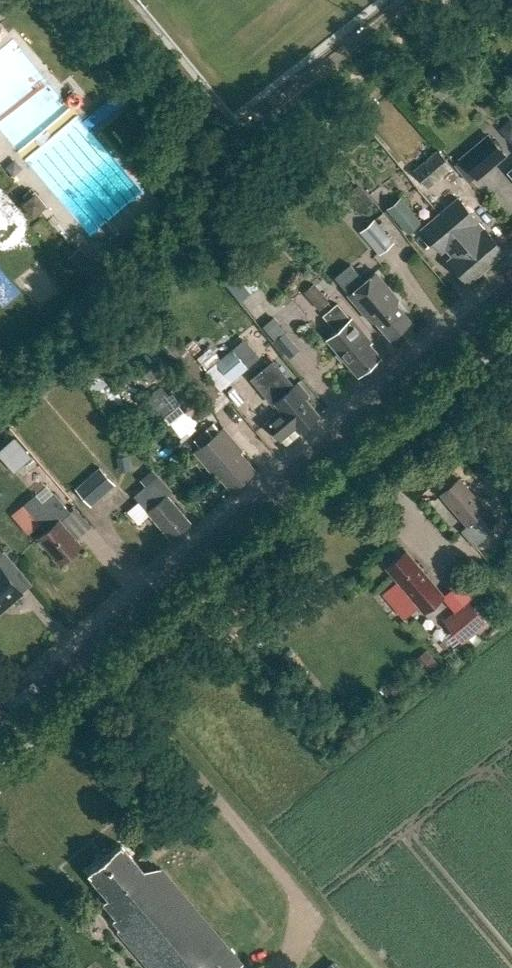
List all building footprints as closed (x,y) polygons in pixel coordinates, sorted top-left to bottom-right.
[(461,159),(477,177),(504,154),(489,135),(461,159)] [(416,173),(429,189),(453,168),(440,152),(416,173)] [(370,203),(355,186),(344,195),(354,207),(353,209),(357,214),(370,203)] [(424,222),(403,196),(389,208),(410,234),(424,222)] [(33,210),(41,204),(35,197),(27,204),(33,210)] [(440,213),(486,267),(504,252),(484,229),(480,232),(473,225),(477,221),(457,198),(440,213)] [(448,259),(468,283),(486,267),(440,213),(421,228),(441,252),(445,248),(452,256),(448,259)] [(374,220),(361,232),(377,252),(391,241),(374,220)] [(75,249),(67,256),(80,271),(90,262),(92,260),(79,245),(75,249)] [(336,277),(349,293),(348,294),(371,321),(376,321),(390,337),(410,320),(397,304),(398,299),(375,271),(363,281),(350,265),(336,277)] [(242,272),(231,281),(246,298),(256,290),(242,272)] [(313,285),(304,292),(312,302),(321,294),(313,285)] [(323,315),(336,330),(326,338),(358,375),(381,357),(370,344),(372,342),(351,317),(350,318),(338,302),(323,315)] [(273,319),(263,328),(275,341),(285,332),(273,319)] [(146,344),(200,402),(215,387),(162,329),(146,344)] [(229,348),(204,369),(221,388),(245,368),(229,348)] [(301,394),(305,391),(298,382),(294,385),(274,361),(252,378),(273,403),(275,401),(281,409),(266,421),(279,439),(295,427),(299,431),(318,415),(301,394)] [(152,405),(176,416),(187,392),(163,381),(152,405)] [(186,411),(168,426),(177,437),(194,423),(186,411)] [(213,471),(215,470),(231,488),(254,469),(239,451),(241,449),(222,425),(194,448),(213,471)] [(7,464),(24,448),(13,437),(0,449),(0,457),(7,464)] [(131,468),(129,455),(117,457),(119,470),(131,468)] [(75,488),(88,504),(112,483),(99,468),(75,488)] [(133,495),(172,540),(191,523),(167,494),(171,490),(152,468),(139,479),(145,485),(133,495)] [(486,510),(459,478),(441,494),(468,525),(461,530),(475,546),(492,532),(478,516),(486,510)] [(48,530),(39,537),(60,563),(82,545),(61,521),(71,511),(53,491),(31,511),(48,530)] [(411,597),(423,611),(442,595),(430,581),(431,580),(406,551),(386,567),(411,597)] [(22,593),(0,567),(0,611),(22,593)] [(445,620),(464,642),(489,622),(471,599),(445,620)] [(104,901),(117,916),(114,919),(121,927),(118,929),(151,967),(238,967),(242,964),(160,867),(160,868),(143,869),(121,844),(88,872),(109,896),(104,901)]
